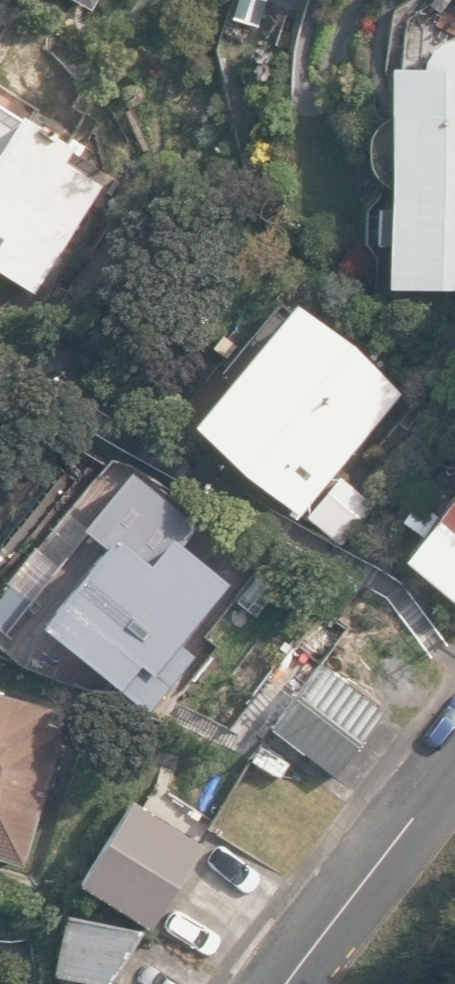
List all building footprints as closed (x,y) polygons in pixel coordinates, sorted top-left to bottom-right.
[(90,9),(95,0),(74,0),(90,9)] [(258,26),(265,0),(235,0),(230,18),(258,26)] [(454,287),(454,39),(449,40),(441,43),(435,48),(429,54),(426,62),(424,70),(390,69),(385,285),(454,287)] [(31,292),(86,203),(91,207),(105,185),(62,158),(70,145),(66,142),(18,113),(0,142),(0,273),(31,292)] [(211,409),(320,500),(420,382),(310,290),(306,294),(300,288),(237,362),(244,369),(211,409)] [(454,577),(454,485),(410,543),(454,577)] [(146,563),(111,534),(38,624),(146,712),(191,656),(176,643),(225,584),(167,537),(146,563)] [(38,586),(18,569),(0,591),(0,594),(18,609),(38,586)] [(271,726),(335,776),(386,709),(323,660),(271,726)] [(24,863),(65,727),(46,722),(50,706),(0,691),(0,856),(24,863)] [(149,928),(201,844),(131,800),(78,884),(149,928)] [(46,972),(111,983),(145,928),(57,912),(46,972)]
